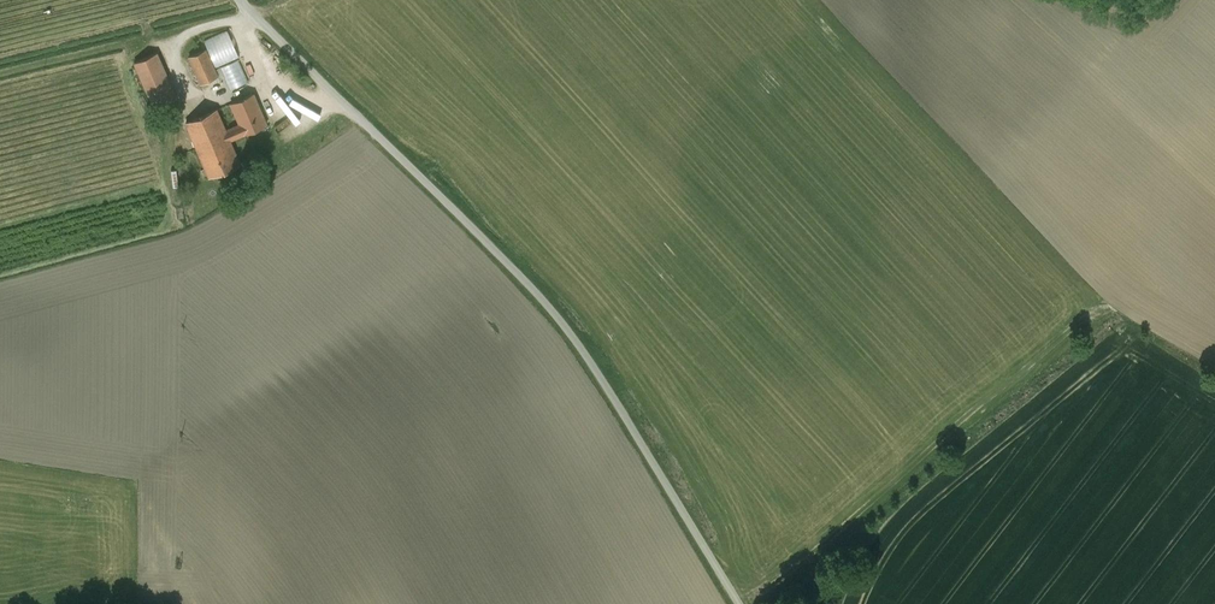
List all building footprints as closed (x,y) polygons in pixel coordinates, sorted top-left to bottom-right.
[(218,76),(206,49),(189,56),(201,83),(218,76)] [(176,98),(156,52),(135,62),(155,108),(176,98)] [(253,93),(231,103),(240,124),(244,134),(267,125),(253,93)] [(216,109),(186,122),(209,177),(240,164),(230,140),(226,130),(216,109)] [(240,124),(226,130),(230,140),(244,134),(240,124)]
